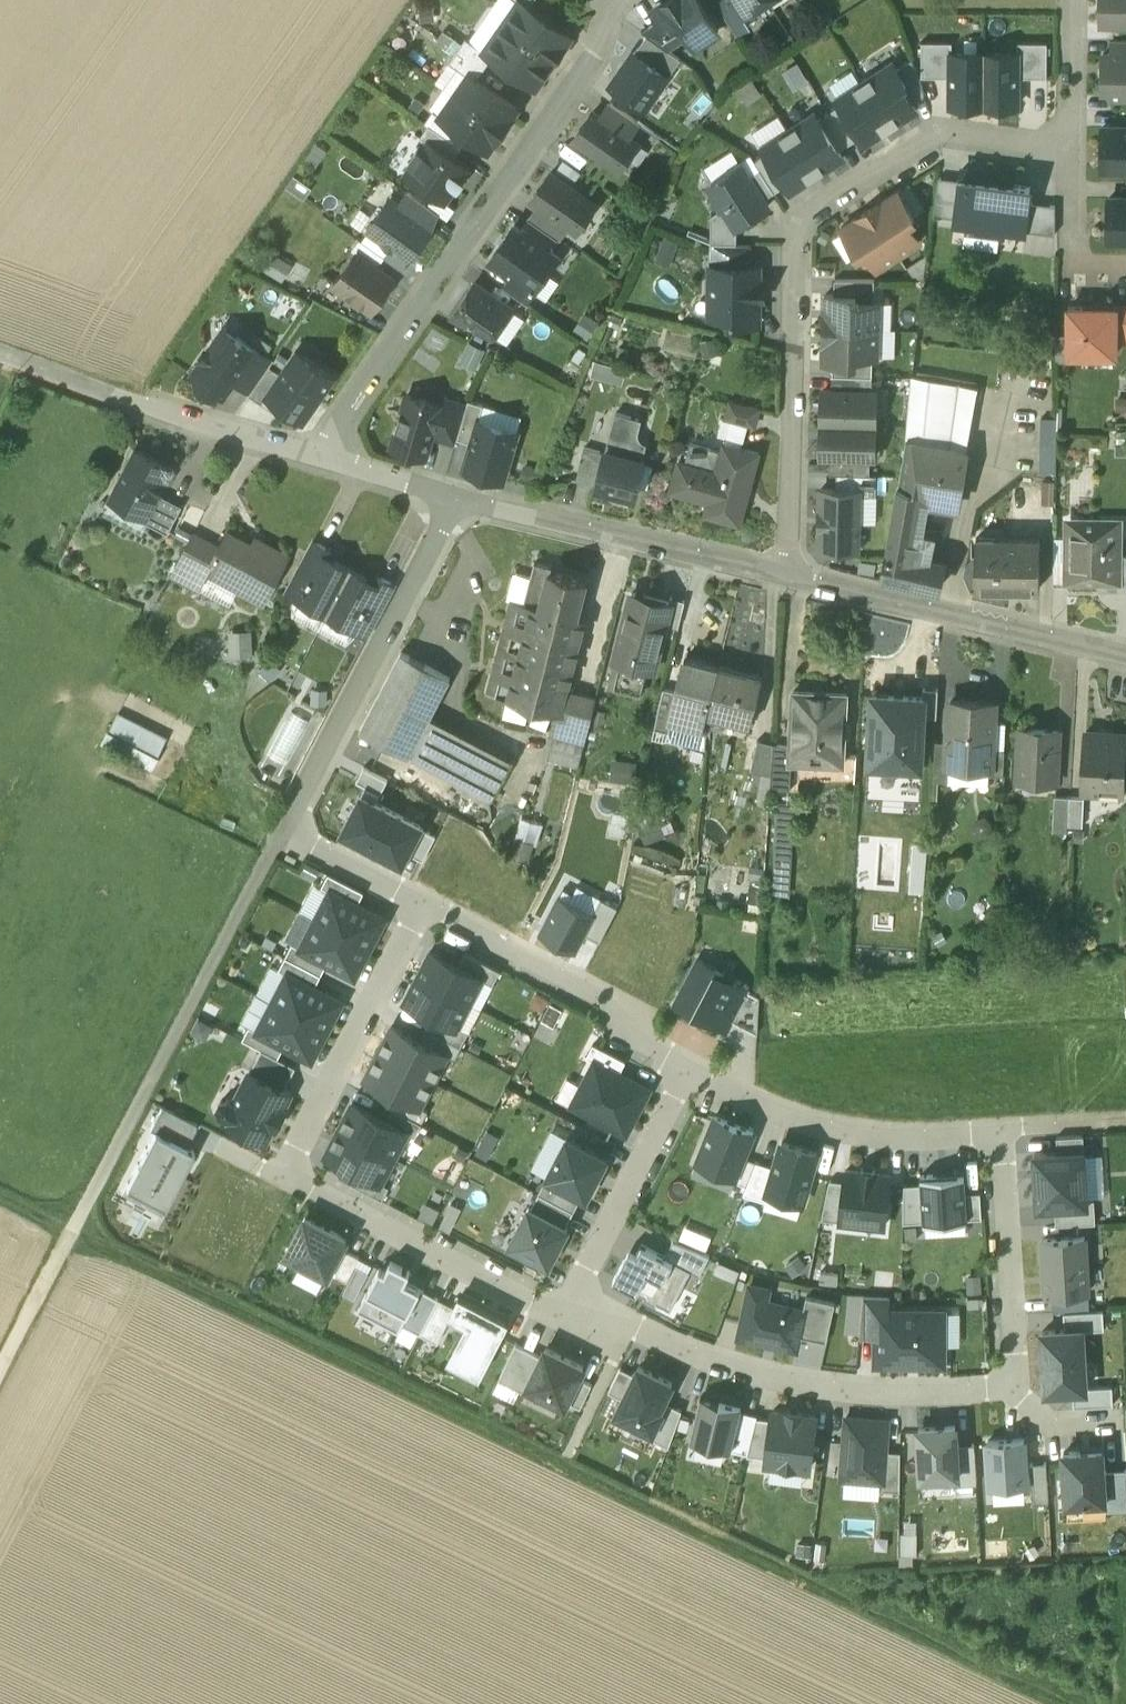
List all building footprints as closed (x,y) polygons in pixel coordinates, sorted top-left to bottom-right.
[(698,0),(669,0),(653,10),(659,20),(667,32),(680,24),(688,37),(695,47),(718,31),(698,0)] [(731,0),(722,0),(717,4),(736,33),(749,25),(743,15),(741,16),(731,0)] [(741,16),(743,15),(767,0),(731,0),(741,16)] [(1101,7),(1100,7),(1101,7),(1101,11),(1100,11),(1101,12),(1101,23),(1125,24),(1125,0),(1101,0),(1101,7)] [(529,8),(520,2),(519,3),(485,52),(485,53),(492,58),(534,87),(552,61),(554,63),(564,49),(562,47),(569,36),(554,25),(552,16),(545,11),(536,12),(529,8)] [(680,24),(667,32),(659,20),(641,31),(647,35),(669,50),(688,37),(680,24)] [(669,50),(647,35),(635,52),(668,75),(679,58),(669,50)] [(485,52),(465,39),(457,51),(483,70),(492,58),(485,53),(485,52)] [(1113,40),(1113,54),(1125,55),(1125,40),(1113,40)] [(921,77),(951,77),(951,54),(951,43),(921,43),(921,77)] [(1018,54),(1017,78),(1047,78),(1047,43),(1018,43),(1018,54)] [(483,70),(457,51),(449,63),(468,77),(469,76),(476,80),(483,70)] [(635,52),(634,52),(611,86),(644,109),(668,75),(635,52)] [(951,106),(984,106),(984,54),(951,54),(951,77),(951,106)] [(984,106),(1017,106),(1017,78),(1018,54),(984,54),(984,106)] [(1103,54),(1103,90),(1111,90),(1111,97),(1125,97),(1125,55),(1113,54),(1103,54)] [(902,87),(913,104),(925,95),(913,60),(897,70),(907,84),(902,87)] [(892,127),(917,111),(913,104),(902,87),(907,84),(897,70),(893,63),(863,83),(892,127)] [(476,80),(469,76),(468,77),(441,117),(440,118),(461,132),(487,150),(494,141),(496,142),(512,120),(510,118),(516,108),(476,80)] [(866,144),(892,127),(863,83),(837,100),(841,107),(861,137),(866,144)] [(638,121),(610,102),(600,116),(628,136),(638,121)] [(841,107),(831,114),(851,144),(861,137),(841,107)] [(461,132),(440,118),(441,117),(433,111),(425,124),(428,126),(428,125),(454,143),(461,132)] [(600,116),(593,111),(575,138),(619,169),(637,142),(628,136),(600,116)] [(818,175),(843,158),(839,152),(819,121),(814,114),(789,130),(818,175)] [(839,152),(851,144),(831,114),(819,121),(839,152)] [(454,143),(428,125),(428,126),(420,138),(427,143),(427,142),(453,160),(461,148),(454,143)] [(792,192),(818,175),(789,130),(763,147),(767,155),(787,184),(792,192)] [(1103,132),(1104,172),(1125,172),(1125,132),(1103,132)] [(453,160),(427,142),(427,143),(420,152),(418,150),(409,162),(412,164),(405,175),(445,202),(454,189),(457,191),(464,181),(461,179),(468,170),(453,160)] [(775,192),(787,184),(767,155),(755,162),(760,170),(775,192)] [(749,177),(742,166),(711,185),(715,191),(710,195),(720,210),(723,207),(736,227),(737,227),(768,207),(763,199),(749,177)] [(775,192),(760,170),(749,177),(763,199),(775,192)] [(1000,176),(962,170),(961,182),(956,218),(955,225),(979,228),(978,231),(1000,234),(1001,231),(1024,234),(1024,231),(1028,203),(1030,188),(999,184),(1000,176)] [(595,203),(551,173),(532,199),(540,204),(568,224),(577,230),(595,203)] [(956,218),(961,182),(939,179),(934,216),(956,218)] [(897,192),(870,210),(898,255),(919,241),(912,229),(919,224),(897,192)] [(431,209),(407,193),(399,205),(422,221),(431,209)] [(399,205),(390,198),(368,230),(392,247),(410,259),(411,258),(432,228),(422,221),(399,205)] [(1109,203),(1110,247),(1125,247),(1125,202),(1109,203)] [(1055,206),(1028,203),(1024,231),(1055,235),(1055,206)] [(568,224),(540,204),(530,219),(558,238),(568,224)] [(720,210),(711,216),(711,244),(736,244),(737,227),(736,227),(723,207),(720,210)] [(870,210),(842,228),(863,261),(870,256),(877,268),(898,255),(870,210)] [(530,219),(521,233),(549,251),(558,238),(530,219)] [(521,233),(514,228),(490,264),(510,277),(532,292),(556,256),(549,251),(521,233)] [(384,258),(359,241),(352,252),(355,254),(377,269),(380,264),(384,258)] [(736,244),(711,244),(711,266),(750,266),(751,244),(736,244)] [(410,259),(392,247),(384,258),(406,273),(414,261),(411,258),(410,259)] [(377,269),(355,254),(333,286),(372,313),(394,281),(377,269)] [(711,266),(710,266),(710,317),(731,317),(731,322),(758,323),(759,298),(763,298),(764,281),(759,281),(759,267),(750,266),(711,266)] [(532,292),(510,277),(502,288),(530,307),(537,296),(532,292)] [(875,280),(835,279),(834,294),(856,295),(856,302),(874,302),(875,280)] [(512,310),(474,283),(451,316),(494,336),(512,310)] [(834,294),(825,294),(825,328),(878,329),(878,302),(874,302),(856,302),(856,295),(834,294)] [(1113,305),(1113,308),(1114,308),(1114,307),(1116,307),(1116,309),(1116,341),(1125,341),(1125,305),(1113,305)] [(1113,308),(1071,307),(1069,307),(1069,309),(1069,352),(1068,352),(1069,354),(1070,354),(1114,354),(1116,354),(1116,353),(1115,353),(1116,341),(1116,309),(1116,307),(1114,307),(1114,308),(1113,308)] [(255,350),(224,328),(192,374),(199,379),(198,380),(199,384),(212,393),(216,392),(216,391),(223,396),(234,381),(255,350)] [(878,329),(825,328),(824,361),(833,361),(855,362),(855,355),(873,355),(877,355),(878,329)] [(255,350),(234,381),(251,393),(269,367),(272,362),(255,350)] [(281,375),(266,396),(267,397),(303,421),(333,378),(296,352),(281,375)] [(873,355),(855,355),(855,362),(833,361),(832,375),(872,376),(873,355)] [(251,393),(249,396),(262,405),(267,397),(266,396),(281,375),(269,367),(251,393)] [(872,376),(832,375),(832,390),(872,391),(872,376)] [(978,389),(912,378),(906,440),(944,447),(966,451),(978,389)] [(832,390),(823,390),(822,423),(875,425),(876,391),(832,390)] [(439,406),(406,396),(392,447),(425,457),(431,437),(441,406),(439,406)] [(466,405),(441,398),(439,406),(441,406),(431,437),(455,444),(456,439),(466,405)] [(483,405),(468,401),(466,405),(456,439),(471,444),(479,420),(483,405)] [(759,409),(730,402),(726,418),(755,426),(757,417),(759,409)] [(637,420),(617,414),(607,452),(606,452),(606,454),(597,486),(633,496),(642,461),(639,460),(642,447),(631,443),(637,420)] [(1055,468),(1056,416),(1040,416),(1039,468),(1055,468)] [(517,432),(479,420),(471,444),(464,469),(502,481),(517,432)] [(875,425),(822,423),(821,457),(830,457),(870,458),(874,458),(875,425)] [(944,447),(906,440),(902,468),(940,475),(944,447)] [(758,453),(724,444),(722,452),(691,444),(686,464),(679,462),(671,491),(709,501),(705,514),(739,523),(758,453)] [(966,451),(944,447),(940,475),(962,479),(966,451)] [(606,454),(584,448),(576,480),(597,486),(606,454)] [(172,468),(136,450),(110,499),(145,517),(146,517),(158,494),(172,468)] [(870,458),(830,457),(830,475),(838,475),(870,475),(870,458)] [(940,475),(902,468),(899,487),(922,491),(920,500),(921,500),(947,504),(958,506),(962,479),(940,475)] [(838,475),(838,491),(859,491),(859,496),(877,496),(877,475),(870,475),(838,475)] [(1055,501),(1056,480),(1043,479),(1042,500),(1055,501)] [(899,487),(897,486),(886,548),(911,554),(914,539),(921,500),(920,500),(922,491),(899,487)] [(838,491),(821,490),(821,550),(859,550),(859,496),(859,491),(838,491)] [(182,506),(158,494),(146,517),(145,517),(142,521),(167,534),(182,506)] [(935,535),(923,532),(927,509),(945,512),(947,504),(921,500),(914,539),(927,542),(923,557),(936,560),(938,551),(932,549),(935,535)] [(1120,520),(1080,519),(1080,538),(1080,557),(1067,557),(1067,559),(1066,581),(1068,581),(1097,581),(1097,591),(1118,590),(1117,582),(1119,582),(1120,554),(1120,520)] [(288,557),(264,544),(261,550),(227,532),(219,547),(220,548),(208,569),(210,570),(238,585),(236,589),(264,604),(288,557)] [(194,534),(172,575),(200,589),(210,570),(208,569),(220,548),(219,547),(194,534)] [(1080,538),(1054,538),(1054,559),(1067,559),(1067,557),(1080,557),(1080,538)] [(927,542),(914,539),(911,554),(923,557),(927,542)] [(1040,540),(976,539),(975,588),(1040,588),(1040,540)] [(314,542),(287,593),(300,600),(327,549),(314,542)] [(911,554),(886,548),(881,577),(938,590),(944,562),(936,560),(923,557),(911,554)] [(370,580),(331,559),(334,553),(327,549),(300,600),(354,628),(380,577),(373,574),(370,580)] [(1120,554),(1119,582),(1117,582),(1118,590),(1125,590),(1125,554),(1120,554)] [(1066,581),(1067,559),(1054,559),(1053,585),(1068,585),(1068,581),(1066,581)] [(552,567),(534,563),(529,581),(528,588),(543,592),(548,573),(548,572),(550,573),(552,567)] [(550,573),(548,573),(543,592),(528,588),(524,603),(577,617),(586,582),(550,573)] [(380,577),(354,628),(367,635),(393,584),(380,577)] [(528,588),(529,581),(516,578),(511,600),(524,603),(528,588)] [(669,603),(632,593),(615,660),(608,686),(630,692),(636,666),(653,670),(665,624),(670,603),(669,603)] [(685,601),(671,597),(669,603),(670,603),(665,624),(678,627),(685,601)] [(524,603),(511,600),(487,697),(559,717),(566,691),(584,619),(577,617),(524,603)] [(253,630),(230,630),(230,658),(254,658),(253,630)] [(450,678),(401,653),(360,731),(409,757),(430,717),(450,678)] [(718,667),(684,659),(676,691),(676,692),(677,693),(671,718),(672,718),(704,726),(707,713),(718,667)] [(762,678),(718,667),(707,713),(751,724),(762,678)] [(668,690),(663,688),(658,709),(655,728),(669,732),(672,718),(671,718),(677,693),(676,692),(676,691),(668,690)] [(937,718),(938,690),(923,689),(923,698),(925,698),(924,718),(937,718)] [(596,699),(566,691),(559,717),(547,760),(578,768),(596,699)] [(846,694),(793,691),(790,747),(790,763),(792,763),(843,765),(846,694)] [(874,696),(871,765),(922,767),(924,718),(925,698),(923,698),(874,696)] [(994,704),(951,702),(949,742),(948,766),(949,766),(989,768),(991,768),(992,749),(994,704)] [(292,709),(268,753),(286,762),(310,719),(292,709)] [(163,738),(118,715),(101,746),(146,770),(163,738)] [(512,759),(430,717),(409,757),(491,800),(512,759)] [(1059,730),(1019,726),(1017,779),(1057,783),(1059,730)] [(1125,734),(1086,732),(1082,792),(1122,794),(1125,734)] [(773,744),(758,740),(750,770),(771,775),(773,744)] [(949,742),(935,742),(933,781),(948,782),(949,766),(948,766),(949,742)] [(790,747),(773,744),(771,775),(770,790),(790,791),(792,763),(790,763),(790,747)] [(1005,750),(992,749),(991,768),(989,768),(989,775),(1003,776),(1005,750)] [(364,797),(377,803),(388,781),(363,769),(356,783),(367,789),(364,797)] [(377,803),(364,797),(361,795),(341,834),(404,865),(410,854),(421,832),(423,827),(377,803)] [(1069,797),(1054,795),(1052,831),(1067,832),(1068,826),(1069,797)] [(1084,797),(1069,797),(1068,826),(1083,826),(1084,797)] [(519,816),(510,856),(533,861),(542,822),(519,816)] [(421,832),(410,854),(424,861),(435,839),(421,832)] [(330,892),(358,906),(364,893),(328,876),(322,888),(330,892)] [(314,921),(370,949),(385,921),(358,906),(330,892),(314,921)] [(540,936),(575,953),(584,935),(594,915),(559,898),(540,936)] [(594,915),(584,935),(600,943),(617,908),(601,900),(594,915)] [(370,949),(314,921),(299,949),(328,965),(354,978),(370,949)] [(322,977),(328,965),(299,949),(292,945),(286,958),(322,977)] [(431,953),(418,977),(469,1004),(482,979),(458,967),(431,953)] [(465,954),(458,967),(482,979),(493,985),(500,971),(465,954)] [(315,989),(322,977),(286,958),(279,970),(287,975),(315,989)] [(730,1021),(745,990),(721,977),(723,973),(699,961),(677,1005),(726,1030),(730,1021)] [(287,975),(272,1004),(327,1032),(342,1003),(315,989),(287,975)] [(457,1028),(469,1004),(418,977),(405,1003),(432,1017),(456,1029),(457,1028)] [(745,990),(730,1021),(758,1034),(760,998),(745,990)] [(312,1061),(327,1032),(272,1004),(257,1032),(285,1047),(312,1061)] [(457,1028),(456,1029),(432,1017),(425,1030),(460,1048),(468,1034),(457,1028)] [(278,1059),(285,1047),(257,1032),(250,1028),(243,1041),(278,1059)] [(392,1028),(378,1054),(433,1082),(446,1057),(419,1042),(392,1028)] [(455,1061),(460,1048),(425,1030),(419,1042),(446,1057),(455,1061)] [(594,1060),(619,1073),(625,1061),(593,1045),(587,1057),(594,1060)] [(261,1051),(250,1073),(285,1091),(296,1070),(261,1051)] [(420,1108),(433,1082),(378,1054),(365,1080),(392,1094),(420,1108)] [(619,1073),(594,1060),(571,1106),(628,1134),(651,1088),(619,1073)] [(285,1091),(250,1073),(235,1103),(228,1100),(221,1102),(217,1109),(220,1117),(225,1120),(224,1121),(266,1143),(273,1128),(277,1130),(287,1110),(283,1108),(291,1094),(285,1091)] [(392,1094),(386,1107),(422,1125),(428,1112),(420,1108),(392,1094)] [(352,1105),(339,1130),(395,1158),(408,1133),(380,1119),(352,1105)] [(156,1132),(187,1148),(198,1126),(163,1107),(151,1129),(156,1132)] [(386,1107),(380,1119),(408,1133),(416,1137),(422,1125),(386,1107)] [(744,1154),(752,1132),(715,1117),(697,1163),(734,1178),(744,1154)] [(381,1185),(395,1158),(339,1130),(326,1156),(353,1170),(381,1185)] [(187,1148),(156,1132),(126,1188),(166,1209),(195,1152),(187,1148)] [(1058,1138),(1059,1153),(1085,1151),(1084,1136),(1058,1138)] [(566,1139),(546,1179),(582,1197),(586,1199),(606,1159),(566,1139)] [(815,1154),(781,1143),(774,1165),(765,1193),(799,1204),(815,1154)] [(1038,1208),(1055,1207),(1088,1205),(1088,1198),(1085,1151),(1059,1153),(1035,1155),(1038,1208)] [(745,1194),(759,1160),(744,1154),(734,1178),(729,1197),(741,1202),(745,1194)] [(765,1193),(774,1165),(759,1160),(745,1194),(763,1199),(765,1193)] [(381,1185),(353,1170),(347,1183),(382,1201),(389,1188),(381,1185)] [(841,1222),(885,1228),(891,1177),(876,1175),(876,1171),(861,1170),(861,1173),(847,1171),(845,1183),(841,1222)] [(922,1185),(923,1222),(966,1220),(964,1193),(963,1175),(921,1177),(922,1185)] [(573,1213),(582,1197),(546,1179),(538,1195),(573,1213)] [(822,1220),(841,1222),(845,1183),(829,1182),(822,1220)] [(902,1223),(923,1222),(922,1185),(901,1186),(902,1223)] [(964,1193),(966,1220),(981,1219),(979,1192),(964,1193)] [(566,1228),(573,1213),(538,1195),(530,1210),(566,1228)] [(1095,1198),(1088,1198),(1088,1205),(1055,1207),(1056,1226),(1096,1223),(1095,1198)] [(530,1210),(529,1209),(510,1246),(549,1266),(568,1229),(566,1228),(530,1210)] [(349,1240),(304,1218),(284,1256),(329,1279),(331,1275),(343,1251),(349,1240)] [(966,1220),(923,1222),(924,1236),(966,1234),(966,1220)] [(711,1238),(685,1228),(679,1243),(705,1254),(711,1238)] [(1044,1239),(1047,1296),(1089,1294),(1085,1237),(1044,1239)] [(673,1241),(665,1257),(691,1271),(700,1276),(710,1257),(673,1241)] [(669,1311),(691,1271),(665,1257),(643,1245),(632,1264),(625,1260),(614,1281),(669,1311)] [(359,1259),(343,1251),(331,1275),(347,1283),(355,1267),(359,1259)] [(409,1274),(391,1265),(386,1275),(379,1271),(359,1313),(399,1333),(402,1326),(419,1291),(404,1284),(409,1274)] [(799,1337),(805,1311),(766,1302),(769,1289),(750,1285),(738,1337),(796,1350),(799,1337)] [(421,1335),(438,1300),(419,1291),(402,1326),(421,1335)] [(864,1297),(860,1337),(877,1337),(878,1313),(889,1313),(889,1296),(864,1297)] [(805,1311),(799,1337),(827,1343),(836,1303),(808,1297),(805,1311)] [(480,1377),(507,1323),(459,1299),(455,1308),(451,1315),(467,1323),(449,1361),(480,1377)] [(451,1315),(455,1308),(438,1300),(421,1335),(437,1343),(451,1315)] [(1104,1311),(1065,1313),(1066,1331),(1083,1330),(1105,1329),(1104,1311)] [(877,1365),(943,1365),(944,1314),(889,1313),(878,1313),(877,1337),(877,1365)] [(1086,1389),(1083,1330),(1066,1331),(1043,1332),(1046,1391),(1074,1389),(1086,1389)] [(527,1388),(542,1358),(516,1345),(498,1381),(525,1393),(527,1388)] [(583,1369),(545,1350),(542,1358),(527,1388),(565,1406),(567,1403),(578,1380),(583,1369)] [(673,1384),(638,1367),(634,1376),(623,1400),(615,1415),(650,1432),(664,1403),(673,1384)] [(623,1400),(634,1376),(620,1369),(609,1393),(623,1400)] [(592,1386),(578,1380),(567,1403),(581,1409),(592,1386)] [(1086,1389),(1074,1389),(1075,1408),(1114,1406),(1113,1387),(1086,1389)] [(690,1441),(731,1450),(741,1412),(740,1407),(701,1398),(690,1441)] [(683,1412),(664,1403),(650,1432),(652,1433),(649,1438),(669,1448),(683,1412)] [(748,1455),(757,1419),(757,1416),(741,1412),(731,1450),(748,1455)] [(787,1414),(773,1412),(772,1420),(767,1459),(766,1464),(810,1470),(816,1417),(801,1415),(801,1414),(787,1412),(787,1414)] [(887,1420),(845,1418),(842,1480),(884,1482),(885,1451),(887,1420)] [(772,1420),(757,1419),(748,1455),(748,1456),(767,1459),(772,1420)] [(955,1429),(920,1430),(922,1478),(953,1477),(958,1476),(956,1447),(955,1429)] [(990,1487),(1032,1485),(1030,1465),(1029,1440),(987,1443),(990,1487)] [(954,1486),(976,1485),(974,1446),(956,1447),(958,1476),(953,1477),(954,1486)] [(885,1451),(884,1482),(883,1492),(898,1493),(900,1452),(885,1451)] [(1103,1451),(1064,1453),(1066,1505),(1105,1503),(1104,1471),(1103,1451)] [(1048,1464),(1030,1465),(1032,1485),(1033,1504),(1050,1503),(1048,1464)] [(1104,1471),(1105,1503),(1106,1511),(1125,1510),(1125,1470),(1104,1471)]
